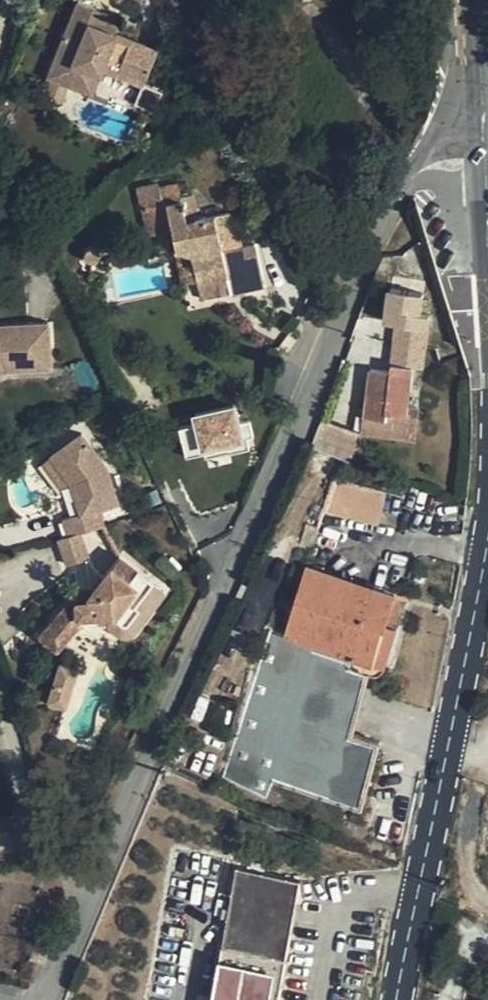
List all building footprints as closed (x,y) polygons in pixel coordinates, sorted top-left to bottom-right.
[(162,42),(110,24),(115,10),(86,0),(74,0),(47,75),(96,92),(104,68),(148,83),(162,42)] [(105,72),(99,92),(136,102),(142,82),(105,72)] [(145,81),(140,102),(159,106),(164,86),(145,81)] [(159,181),(137,186),(147,235),(174,230),(180,256),(193,254),(202,297),(264,284),(256,244),(247,245),(240,209),(201,217),(196,194),(182,197),(179,181),(160,184),(159,181)] [(49,323),(47,323),(0,325),(0,372),(6,369),(51,366),(52,365),(49,323)] [(376,341),(373,369),(392,371),(393,364),(395,343),(376,341)] [(393,364),(415,367),(417,344),(395,342),(395,343),(393,364)] [(415,367),(393,364),(392,371),(373,369),(371,369),(365,417),(386,419),(387,412),(408,414),(410,405),(415,367)] [(194,407),(196,421),(182,423),(187,456),(256,445),(251,415),(243,416),(241,399),(194,407)] [(420,407),(410,405),(408,414),(387,412),(386,419),(365,417),(363,433),(416,440),(420,407)] [(316,444),(353,458),(363,431),(326,417),(316,444)] [(82,437),(59,453),(66,462),(62,464),(74,481),(84,510),(71,514),(76,530),(100,522),(95,506),(115,500),(102,463),(82,437)] [(66,462),(59,453),(54,457),(60,465),(62,464),(66,462)] [(379,525),(386,493),(335,480),(325,511),(379,525)] [(76,530),(55,538),(62,561),(84,553),(76,530)] [(70,600),(69,595),(64,596),(32,636),(50,650),(73,624),(71,615),(99,611),(113,621),(119,622),(121,621),(133,605),(121,595),(131,583),(138,590),(148,578),(115,552),(84,590),(86,597),(70,600)] [(383,671),(388,667),(377,663),(389,622),(399,591),(308,562),(287,635),(271,629),(224,778),(267,798),(274,782),(363,809),(381,743),(353,735),(370,672),(374,673),(379,674),(383,671)] [(129,625),(159,587),(148,578),(138,590),(131,583),(121,595),(133,605),(121,621),(119,622),(113,621),(99,611),(71,615),(73,624),(96,620),(101,626),(104,629),(107,630),(111,631),(115,631),(122,630),(125,628),(129,625)] [(70,600),(86,597),(84,590),(83,585),(68,588),(69,595),(70,600)] [(400,626),(389,622),(377,663),(388,667),(400,626)] [(70,666),(53,660),(39,699),(55,705),(70,666)] [(238,869),(222,958),(286,967),(302,880),(238,869)] [(376,951),(368,950),(366,959),(374,960),(376,951)] [(214,999),(280,999),(286,967),(222,958),(214,999)]
